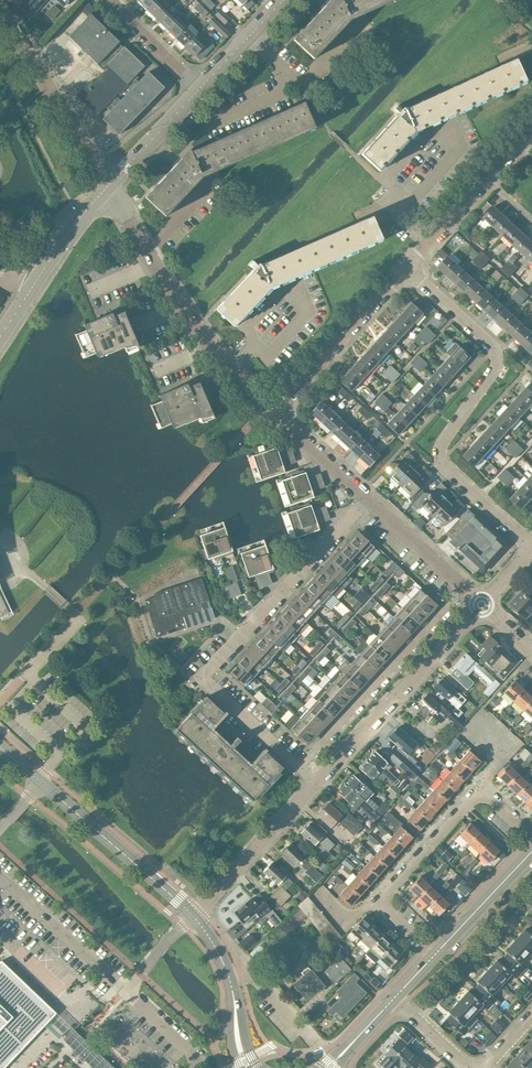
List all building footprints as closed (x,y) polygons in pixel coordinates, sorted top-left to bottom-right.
[(24,2),(35,12),(47,0),(26,0),(24,2)] [(147,10),(156,0),(138,0),(137,1),(147,10)] [(160,0),(156,0),(147,10),(156,19),(167,7),(160,0)] [(210,0),(205,5),(211,10),(215,5),(210,0)] [(243,4),(248,9),(255,2),(253,0),(239,0),(243,4)] [(293,40),(313,59),(350,20),(397,0),(330,0),(324,7),(293,40)] [(199,12),(203,7),(199,3),(194,8),(199,12)] [(156,19),(166,28),(177,16),(167,7),(156,19)] [(208,12),(203,7),(199,12),(204,17),(208,12)] [(224,24),(225,24),(230,19),(220,9),(214,15),(224,24)] [(91,13),(69,36),(102,68),(103,68),(105,70),(94,81),(92,79),(77,95),(97,115),(106,106),(110,110),(103,118),(119,134),(165,87),(148,70),(140,78),(136,74),(145,65),(91,13)] [(166,28),(175,37),(186,25),(177,16),(166,28)] [(214,18),(209,22),(219,31),(223,27),(218,22),(214,18)] [(175,37),(185,46),(196,34),(186,25),(175,37)] [(196,35),(185,46),(195,56),(195,55),(200,60),(213,46),(199,32),(196,35)] [(399,112),(361,155),(379,171),(415,132),(525,82),(515,59),(399,112)] [(175,164),(145,197),(165,216),(202,177),(314,127),(304,102),(191,152),(189,149),(175,164)] [(494,227),(505,215),(495,205),(484,217),(494,227)] [(483,206),(478,212),(482,216),(487,210),(483,206)] [(514,223),(505,215),(494,227),(503,235),(514,223)] [(251,271),(215,309),(233,326),(270,287),(381,239),(372,216),(260,264),(259,262),(257,264),(252,259),(248,263),(253,268),(251,270),(251,271)] [(503,235),(513,244),(524,232),(514,223),(503,235)] [(474,227),(466,237),(471,241),(480,231),(474,227)] [(524,232),(513,244),(523,253),(531,243),(531,240),(524,232)] [(531,262),(531,243),(523,253),(531,262)] [(493,247),(488,252),(492,256),(497,251),(493,247)] [(473,249),(469,253),(475,258),(473,260),(477,264),(481,260),(477,256),(479,253),(473,248),(473,249)] [(479,253),(477,256),(481,260),(485,255),(481,251),(479,253)] [(449,276),(459,264),(449,255),(439,266),(449,276)] [(485,255),(481,260),(486,264),(488,262),(490,259),(485,255)] [(510,258),(505,264),(510,268),(514,263),(510,258)] [(481,260),(477,264),(482,268),(486,264),(481,260)] [(514,263),(510,268),(514,272),(519,267),(514,263)] [(449,276),(458,285),(469,273),(459,264),(449,276)] [(503,266),(501,269),(505,273),(510,268),(505,264),(503,266)] [(510,268),(505,273),(510,277),(512,274),(514,272),(510,268)] [(497,269),(491,275),(497,281),(503,275),(497,269)] [(458,285),(468,294),(479,282),(469,273),(458,285)] [(468,294),(478,303),(488,291),(479,282),(468,294)] [(518,289),(516,292),(520,295),(525,291),(521,287),(519,289),(518,289)] [(478,303),(487,311),(498,300),(488,291),(478,303)] [(525,291),(520,295),(525,300),(529,295),(525,291)] [(516,292),(511,297),(515,301),(520,295),(516,292)] [(520,295),(515,301),(520,305),(525,300),(520,295)] [(487,311),(497,320),(508,309),(498,300),(487,311)] [(411,302),(402,312),(414,323),(423,313),(411,302)] [(497,320),(507,329),(518,318),(508,309),(497,320)] [(112,313),(87,323),(83,325),(84,326),(85,325),(87,329),(75,334),(75,333),(74,334),(85,357),(98,352),(137,344),(138,348),(139,347),(124,311),(111,316),(111,314),(112,314),(112,313)] [(402,312),(393,322),(405,333),(414,323),(402,312)] [(507,329),(517,338),(527,327),(518,318),(507,329)] [(393,322),(384,332),(396,343),(405,333),(393,322)] [(422,331),(432,340),(436,335),(426,326),(422,331)] [(526,347),(531,341),(531,331),(527,327),(517,338),(526,347)] [(432,340),(422,331),(418,335),(428,344),(432,340)] [(384,332),(375,341),(387,352),(396,343),(384,332)] [(375,341),(366,351),(378,362),(387,352),(375,341)] [(449,356),(461,366),(470,356),(458,346),(449,356)] [(366,351),(357,361),(369,372),(378,362),(366,351)] [(418,354),(414,359),(424,368),(428,363),(420,356),(418,354)] [(449,356),(440,365),(452,376),(461,366),(449,356)] [(424,368),(414,359),(410,363),(420,372),(424,368)] [(357,361),(348,370),(360,382),(369,372),(357,361)] [(390,365),(386,369),(396,379),(400,374),(390,365)] [(440,365),(431,375),(443,386),(452,376),(440,365)] [(392,383),(396,379),(386,369),(382,374),(389,380),(392,383)] [(360,382),(348,370),(339,380),(351,392),(360,382)] [(431,375),(423,385),(434,395),(443,386),(431,375)] [(151,404),(150,404),(160,428),(173,422),(212,415),(213,418),(214,418),(199,382),(187,387),(186,385),(187,384),(187,383),(159,395),(159,396),(161,396),(162,400),(151,404)] [(423,385),(414,394),(425,405),(434,395),(423,385)] [(342,397),(347,392),(342,388),(338,393),(342,397)] [(517,397),(529,408),(531,405),(531,393),(526,388),(517,397)] [(352,397),(347,392),(342,397),(348,402),(352,397)] [(382,393),(378,398),(388,407),(392,402),(385,396),(382,393)] [(414,394),(405,404),(416,415),(425,405),(414,394)] [(517,397),(508,407),(520,418),(529,408),(517,397)] [(388,407),(378,398),(374,402),(376,404),(384,411),(388,407)] [(320,422),(331,410),(321,400),(310,412),(320,422)] [(405,404),(396,414),(408,425),(416,415),(405,404)] [(362,415),(366,410),(361,405),(357,410),(362,415)] [(508,407),(499,416),(511,428),(520,418),(508,407)] [(320,422),(329,431),(340,418),(331,410),(320,422)] [(371,415),(366,410),(362,415),(367,420),(371,415)] [(408,425),(396,414),(387,424),(398,435),(408,425)] [(499,416),(490,426),(502,437),(511,428),(499,416)] [(329,431),(339,439),(350,427),(340,418),(329,431)] [(377,429),(381,433),(386,428),(381,424),(377,429)] [(490,426),(481,436),(493,447),(502,437),(490,426)] [(339,439),(349,448),(360,436),(350,427),(339,439)] [(386,428),(381,433),(386,438),(391,433),(386,428)] [(349,448),(358,457),(370,445),(360,436),(349,448)] [(481,436),(472,445),(485,457),(493,447),(481,436)] [(514,440),(510,444),(515,449),(519,444),(514,440)] [(510,444),(506,449),(511,453),(515,449),(510,444)] [(519,444),(515,449),(520,454),(524,449),(521,446),(519,444)] [(370,445),(358,457),(369,467),(380,455),(370,445)] [(485,457),(472,445),(463,455),(475,467),(485,457)] [(257,468),(283,458),(282,454),(279,455),(277,447),(252,455),(257,468)] [(515,449),(511,453),(513,455),(516,458),(520,454),(515,449)] [(400,485),(415,468),(408,462),(413,457),(408,452),(395,466),(390,462),(379,474),(384,478),(388,474),(400,485)] [(283,458),(257,468),(261,480),(285,472),(282,463),(285,462),(283,458)] [(400,485),(411,495),(412,496),(412,504),(423,492),(421,483),(431,473),(426,468),(421,474),(415,468),(400,485)] [(506,468),(502,473),(507,477),(511,473),(509,471),(506,468)] [(286,492),(312,483),(311,479),(308,480),(306,472),(298,474),(297,470),(285,474),(286,478),(281,480),(286,492)] [(502,473),(498,477),(500,479),(503,482),(507,477),(502,473)] [(511,473),(507,477),(512,481),(516,477),(511,473)] [(507,477),(503,482),(507,486),(512,481),(507,477)] [(519,489),(531,499),(531,498),(531,483),(528,479),(519,489)] [(421,504),(432,515),(447,498),(441,492),(446,487),(441,482),(428,497),(423,492),(412,504),(417,508),(421,504)] [(312,483),(286,492),(290,505),(314,496),(311,488),(314,487),(312,483)] [(531,499),(519,489),(510,499),(522,509),(531,499)] [(447,498),(432,515),(434,516),(431,519),(432,521),(435,524),(438,524),(440,522),(443,525),(463,503),(458,498),(453,504),(447,498)] [(311,504),(300,508),(297,503),(290,506),(292,511),(287,513),(291,525),(318,516),(316,512),(314,513),(311,504)] [(467,508),(445,533),(451,539),(449,542),(456,548),(458,545),(484,569),(489,564),(490,565),(493,561),(492,560),(506,545),(467,508)] [(318,516),(291,525),(295,537),(319,529),(317,521),(319,520),(318,516)] [(225,526),(212,531),(221,557),(225,556),(224,553),(233,550),(225,526)] [(221,557),(212,531),(200,535),(208,559),(216,556),(217,559),(221,557)] [(359,532),(350,542),(365,556),(376,545),(368,538),(368,539),(367,540),(359,532)] [(350,542),(341,551),(357,565),(365,556),(350,542)] [(265,544),(253,548),(262,575),(266,574),(265,571),(274,568),(265,544)] [(262,575),(253,548),(241,553),(249,577),(257,574),(258,576),(262,575)] [(341,551),(333,560),(348,574),(357,565),(341,551)] [(333,560),(324,569),(344,588),(353,579),(348,574),(333,560)] [(391,571),(397,565),(393,561),(387,567),(391,571)] [(232,566),(225,568),(230,583),(237,581),(232,566)] [(404,571),(400,567),(394,573),(398,577),(404,571)] [(324,569),(316,578),(331,593),(336,597),(344,588),(324,569)] [(374,581),(378,585),(384,579),(380,575),(374,581)] [(155,596),(145,599),(157,636),(180,629),(176,617),(197,610),(198,613),(211,609),(208,601),(210,601),(202,577),(154,593),(155,596)] [(316,578),(307,588),(323,602),(331,593),(316,578)] [(373,591),(378,585),(374,581),(369,587),(373,591)] [(381,587),(385,591),(390,585),(386,581),(381,587)] [(369,595),(361,587),(357,593),(361,596),(357,600),(361,604),(369,595)] [(379,597),(385,591),(381,587),(375,593),(379,597)] [(411,598),(426,613),(435,603),(427,595),(428,594),(429,594),(421,587),(411,598)] [(307,588),(299,597),(314,611),(323,602),(307,588)] [(530,597),(522,590),(510,603),(518,610),(517,611),(528,621),(531,616),(531,594),(530,597)] [(9,612),(0,594),(0,617),(9,612)] [(299,597),(290,606),(306,621),(314,611),(299,597)] [(411,598),(402,607),(418,622),(426,613),(411,598)] [(356,609),(361,604),(357,600),(352,606),(356,609)] [(364,606),(368,609),(373,604),(369,600),(364,606)] [(290,606),(281,615),(301,634),(310,625),(305,621),(306,621),(290,606)] [(362,615),(368,609),(364,606),(358,612),(362,615)] [(402,607),(394,616),(409,631),(418,622),(402,607)] [(340,618),(344,622),(350,616),(346,612),(340,618)] [(281,615),(273,625),(288,639),(288,640),(291,643),(300,633),(301,634),(281,615)] [(394,616),(385,626),(401,640),(409,631),(394,616)] [(339,628),(344,622),(340,618),(335,624),(339,628)] [(347,624),(351,628),(356,622),(352,618),(347,624)] [(345,634),(351,628),(347,624),(341,630),(345,634)] [(273,625),(264,634),(280,648),(288,640),(288,639),(273,625)] [(385,626),(377,635),(392,649),(401,640),(385,626)] [(327,631),(333,636),(337,632),(331,627),(327,631)] [(337,632),(333,636),(339,642),(343,638),(337,632)] [(264,634),(256,643),(271,658),(280,648),(264,634)] [(377,635),(368,644),(384,659),(392,649),(377,635)] [(479,656),(487,663),(496,653),(493,651),(499,645),(489,635),(477,648),(482,653),(479,656)] [(320,640),(314,646),(318,650),(324,644),(320,640)] [(256,643),(247,652),(263,667),(271,658),(256,643)] [(368,644),(360,653),(375,668),(384,659),(368,644)] [(318,650),(314,646),(309,652),(313,656),(318,650)] [(326,646),(321,652),(325,656),(330,650),(326,646)] [(501,648),(496,653),(487,663),(501,676),(515,661),(501,648)] [(247,652),(239,661),(254,676),(263,667),(247,652)] [(325,656),(321,652),(315,658),(319,662),(325,656)] [(465,652),(453,666),(466,678),(473,670),(479,664),(465,652)] [(360,653),(351,663),(367,677),(375,668),(360,653)] [(358,686),(367,677),(351,663),(346,658),(338,667),(339,669),(358,686)] [(303,659),(297,665),(301,668),(307,662),(303,659)] [(254,676),(239,661),(230,671),(238,679),(237,680),(236,680),(244,687),(254,676)] [(479,664),(473,670),(489,685),(494,690),(500,684),(495,679),(495,678),(482,666),(481,667),(479,664)] [(301,668),(297,665),(292,671),(296,674),(301,668)] [(309,665),(304,670),(308,674),(313,668),(309,665)] [(349,696),(358,686),(339,669),(330,678),(349,696)] [(308,674),(304,670),(298,676),(302,680),(308,674)] [(286,677),(280,683),(284,687),(290,681),(286,677)] [(341,705),(349,696),(330,678),(322,687),(341,705)] [(435,685),(434,687),(447,699),(451,695),(461,704),(466,699),(442,678),(439,681),(437,681),(435,684),(435,685)] [(503,692),(513,702),(524,690),(514,680),(503,692)] [(284,687),(280,683),(275,689),(279,693),(284,687)] [(292,683),(287,689),(291,693),(296,687),(292,683)] [(332,714),(341,705),(322,687),(314,697),(332,714)] [(291,693),(287,689),(281,695),(285,699),(291,693)] [(523,711),(531,701),(531,697),(524,690),(513,702),(523,711)] [(458,717),(447,706),(446,706),(442,703),(440,705),(427,694),(418,704),(422,707),(416,713),(424,720),(429,713),(432,715),(437,710),(446,717),(447,716),(460,728),(465,724),(458,717)] [(206,697),(176,731),(253,802),(283,768),(266,752),(251,768),(233,752),(238,747),(236,745),(241,741),(237,738),(233,742),(232,741),(227,746),(209,730),(224,713),(206,697)] [(261,703),(265,707),(271,701),(267,697),(261,703)] [(324,723),(332,714),(314,697),(313,697),(316,700),(308,709),(324,723)] [(499,697),(493,703),(492,701),(487,706),(491,709),(495,705),(496,706),(502,700),(499,697)] [(531,719),(531,701),(523,711),(531,719)] [(447,706),(458,717),(463,712),(451,702),(447,706)] [(274,703),(268,709),(272,713),(278,707),(274,703)] [(509,706),(503,712),(506,715),(512,709),(509,706)] [(308,709),(300,718),(315,732),(324,723),(308,709)] [(294,713),(284,724),(289,729),(297,736),(297,735),(298,734),(302,738),(301,740),(306,745),(307,743),(306,742),(315,732),(300,718),(294,713)] [(518,715),(513,721),(517,724),(522,718),(518,715)] [(523,731),(518,737),(520,739),(531,727),(528,724),(523,730),(523,731)] [(417,742),(398,726),(388,737),(399,746),(389,758),(412,779),(421,769),(415,764),(417,762),(407,753),(417,742)] [(455,738),(446,747),(447,748),(452,753),(461,743),(458,741),(455,738)] [(447,748),(443,752),(452,759),(455,756),(452,753),(447,748)] [(469,750),(460,760),(472,771),(481,761),(469,750)] [(375,751),(368,759),(385,776),(393,783),(398,779),(388,770),(392,766),(387,763),(375,751)] [(530,754),(519,766),(522,769),(531,758),(531,755),(530,754)] [(438,758),(435,762),(437,763),(437,764),(444,769),(447,765),(438,758)] [(385,776),(368,759),(360,768),(372,779),(376,776),(381,781),(385,776)] [(460,760),(451,770),(463,781),(472,771),(460,760)] [(497,776),(507,785),(518,774),(508,765),(497,776)] [(432,769),(428,773),(435,779),(438,775),(432,769)] [(451,770),(442,780),(454,791),(463,781),(451,770)] [(353,775),(346,783),(376,812),(380,815),(391,804),(385,799),(379,806),(368,796),(372,791),(354,774),(353,775)] [(507,785),(516,795),(527,783),(518,774),(507,785)] [(429,785),(417,775),(413,780),(409,785),(412,788),(417,782),(426,789),(429,785)] [(442,780),(433,790),(446,800),(454,791),(442,780)] [(405,788),(408,785),(404,781),(397,788),(401,792),(405,788)] [(346,783),(338,791),(350,802),(346,807),(352,813),(359,806),(371,817),(376,812),(346,783)] [(526,804),(531,797),(531,788),(527,783),(516,795),(526,804)] [(392,784),(386,791),(395,799),(401,791),(392,784)] [(412,788),(409,785),(408,785),(405,788),(408,791),(411,793),(417,799),(420,795),(412,788)] [(433,790),(425,799),(437,810),(446,800),(433,790)] [(408,791),(402,797),(405,800),(408,796),(411,793),(408,791)] [(408,796),(405,800),(411,805),(414,802),(408,796)] [(402,797),(397,804),(399,806),(402,803),(408,808),(411,805),(405,800),(402,797)] [(425,799),(416,809),(428,820),(437,810),(425,799)] [(318,814),(331,826),(334,828),(339,822),(354,836),(363,826),(346,809),(341,814),(328,803),(318,814)] [(428,820),(416,809),(407,819),(419,830),(428,820)] [(397,830),(392,836),(404,847),(413,837),(401,826),(403,824),(389,812),(384,817),(397,830)] [(459,835),(469,844),(480,833),(470,823),(459,835)] [(302,831),(301,833),(314,845),(318,842),(328,851),(335,845),(324,835),(327,832),(319,824),(315,828),(310,824),(306,827),(304,828),(302,829),(302,831)] [(381,826),(378,830),(384,835),(387,831),(381,826)] [(469,844),(479,853),(490,842),(480,833),(469,844)] [(372,836),(369,840),(375,845),(379,841),(372,836)] [(392,836),(383,846),(395,857),(404,847),(392,836)] [(208,838),(201,845),(210,852),(216,846),(208,838)] [(490,842),(479,853),(489,863),(490,862),(496,855),(500,851),(490,842)] [(284,851),(283,852),(296,864),(297,862),(306,870),(304,872),(316,883),(324,875),(290,844),(287,847),(285,847),(284,849),(284,851)] [(365,844),(360,849),(366,855),(371,850),(365,844)] [(383,846),(374,856),(386,867),(395,857),(383,846)] [(464,848),(458,855),(462,858),(468,852),(464,848)] [(448,861),(453,856),(446,850),(441,855),(448,861)] [(496,855),(490,862),(494,865),(500,859),(496,855)] [(354,856),(351,859),(357,865),(361,861),(354,856)] [(374,856),(365,866),(377,877),(386,867),(374,856)] [(347,857),(342,863),(346,865),(351,870),(356,865),(347,857)] [(474,857),(469,863),(472,867),(478,861),(474,857)] [(277,909),(281,905),(291,895),(285,890),(293,881),(273,862),(265,871),(278,884),(282,880),(284,883),(268,900),(277,909)] [(445,862),(436,871),(440,875),(449,865),(445,862)] [(346,865),(342,869),(349,875),(352,871),(351,870),(346,865)] [(365,866),(357,876),(369,887),(377,877),(365,866)] [(436,871),(431,877),(435,881),(440,875),(436,871)] [(337,875),(333,879),(340,885),(343,881),(337,875)] [(357,876),(348,886),(360,897),(369,887),(357,876)] [(409,888),(419,898),(430,886),(420,876),(409,888)] [(462,879),(455,886),(465,896),(472,888),(462,879)] [(446,880),(440,887),(444,890),(450,884),(446,880)] [(360,897),(348,886),(339,896),(351,907),(360,897)] [(419,898),(429,907),(440,895),(430,886),(419,898)] [(302,890),(296,897),(301,901),(307,895),(302,890)] [(253,898),(236,912),(245,923),(251,918),(256,924),(273,910),(260,894),(254,899),(253,898)] [(440,895),(429,907),(439,916),(450,904),(440,895)] [(298,905),(299,907),(302,911),(313,902),(308,896),(298,905)] [(306,916),(317,907),(313,902),(302,911),(306,916)] [(296,925),(306,916),(302,911),(299,907),(289,916),(296,925)] [(306,916),(311,921),(321,912),(317,907),(306,916)] [(311,921),(315,926),(325,917),(321,912),(311,921)] [(351,931),(360,940),(374,926),(364,916),(351,931)] [(315,926),(319,931),(330,923),(325,917),(315,926)] [(319,931),(323,936),(334,927),(330,923),(319,931)] [(360,940),(370,949),(384,935),(374,926),(360,940)] [(323,936),(327,941),(338,932),(334,927),(323,936)] [(516,940),(531,953),(531,952),(531,929),(529,932),(526,929),(516,940)] [(338,932),(327,941),(332,946),(342,938),(338,932)] [(250,934),(240,942),(246,949),(256,941),(250,934)] [(370,949),(366,954),(375,963),(376,962),(380,959),(393,944),(384,935),(370,949)] [(510,954),(505,958),(521,973),(526,968),(521,964),(531,953),(516,940),(506,951),(510,954)] [(380,959),(376,962),(385,971),(389,967),(390,968),(403,954),(393,944),(380,959)] [(337,952),(342,958),(346,955),(341,949),(337,952)] [(351,962),(346,955),(342,958),(347,965),(351,962)] [(347,965),(342,958),(317,978),(308,967),(301,972),(304,976),(295,984),(306,997),(311,993),(312,995),(327,983),(326,982),(329,980),(334,986),(352,971),(347,965)] [(498,960),(488,971),(502,984),(512,974),(517,979),(521,973),(505,958),(501,963),(498,960)] [(0,962),(0,1067),(4,1067),(29,1042),(26,1039),(43,1021),(40,1018),(50,1008),(51,1006),(50,1005),(2,959),(0,962)] [(357,971),(363,977),(366,973),(360,968),(357,971)] [(481,984),(477,989),(493,1004),(497,1007),(501,1002),(493,994),(502,984),(488,971),(478,981),(481,984)] [(366,973),(363,977),(369,983),(372,979),(366,973)] [(341,997),(331,1008),(342,1018),(366,993),(355,983),(359,979),(354,974),(337,993),(341,997)] [(469,991),(460,1001),(474,1015),(484,1005),(489,1009),(493,1004),(477,989),(473,994),(469,991)] [(464,1025),(474,1015),(460,1001),(450,1012),(453,1015),(448,1020),(465,1035),(470,1030),(464,1025)] [(497,1018),(491,1025),(498,1032),(504,1024),(497,1018)] [(64,1039),(93,1067),(113,1067),(101,1056),(86,1042),(74,1030),(73,1029),(64,1039)] [(378,1063),(384,1067),(429,1067),(431,1066),(422,1057),(420,1060),(399,1040),(385,1055),(378,1063)] [(517,1058),(528,1067),(531,1067),(531,1053),(526,1047),(517,1058)] [(517,1058),(507,1067),(528,1067),(517,1058)]
